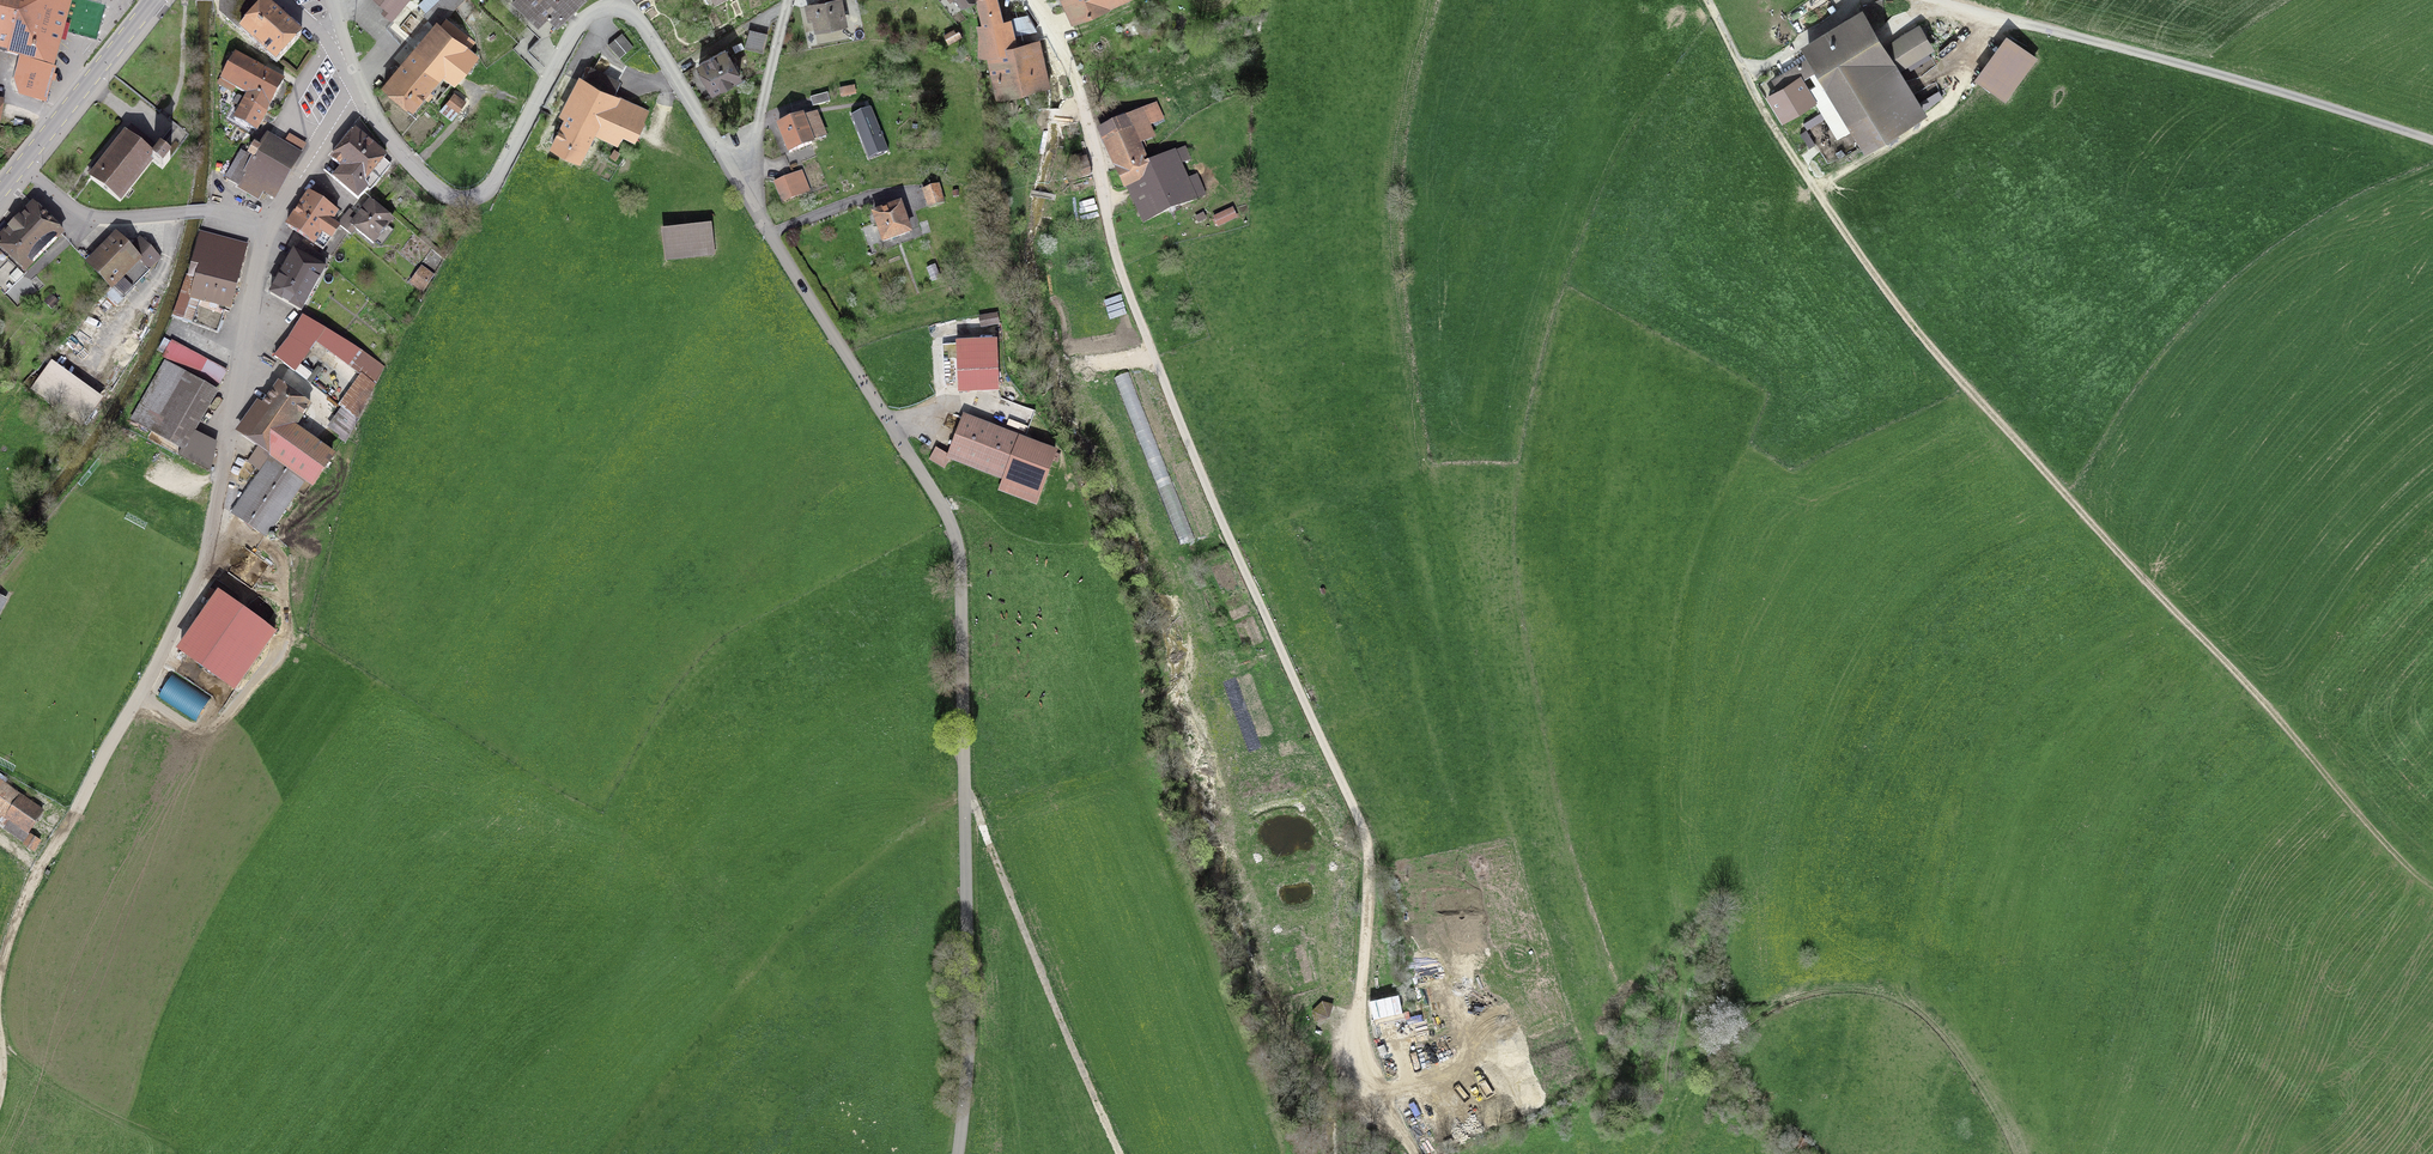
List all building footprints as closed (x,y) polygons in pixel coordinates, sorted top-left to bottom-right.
[(8,52),(37,60),(53,65),(62,30),(70,0),(0,0),(0,10),(20,17),(8,52)] [(220,12),(239,29),(276,64),(303,34),(266,0),(220,0),(220,12)] [(408,0),(376,0),(386,8),(382,12),(392,20),(408,0)] [(425,14),(435,25),(462,0),(440,0),(425,14)] [(558,27),(585,0),(514,0),(513,2),(535,24),(544,14),(558,27)] [(840,0),(833,0),(807,6),(810,18),(814,17),(816,30),(845,24),(840,0)] [(983,25),(1003,21),(1002,18),(1000,18),(995,0),(976,0),(983,25)] [(1072,22),(1123,0),(1062,0),(1072,22)] [(1769,97),(1783,119),(1813,100),(1800,79),(1818,68),(1865,145),(1922,111),(1874,32),(1883,25),(1880,10),(1881,1),(1861,8),(1863,16),(1863,18),(1808,51),(1811,57),(1774,80),(1780,90),(1769,97)] [(8,52),(20,17),(0,10),(0,50),(8,52)] [(1016,34),(1035,30),(1027,15),(1013,18),(1016,34)] [(424,45),(420,42),(384,85),(411,109),(442,72),(454,82),(475,56),(468,51),(474,43),(447,19),(424,45)] [(978,27),(979,55),(988,54),(1010,49),(1003,21),(983,25),(978,27)] [(1930,48),(1918,28),(1886,47),(1898,67),(1930,48)] [(961,37),(958,31),(955,33),(954,30),(944,35),(949,44),(961,37)] [(767,35),(749,31),(745,48),(763,52),(767,35)] [(2034,53),(2006,32),(1975,75),(2003,95),(2034,53)] [(619,58),(633,47),(622,33),(608,45),(619,58)] [(1049,87),(1039,42),(1010,49),(988,54),(997,98),(1049,87)] [(725,50),(699,64),(703,73),(699,75),(703,82),(707,80),(713,90),(740,76),(725,50)] [(245,100),(266,111),(283,81),(235,54),(218,84),(232,92),(235,87),(248,94),(245,100)] [(53,65),(37,60),(33,75),(27,94),(42,100),(50,79),(53,65)] [(616,143),(622,132),(634,138),(648,112),(612,94),(618,82),(592,68),(566,118),(562,116),(560,120),(564,122),(553,144),(580,158),(593,131),(616,143)] [(828,93),(810,98),(813,106),(830,102),(828,93)] [(464,103),(454,94),(440,110),(452,120),(464,103)] [(266,112),(266,111),(245,100),(239,95),(237,96),(233,102),(241,107),(235,119),(256,130),(266,112)] [(871,108),(851,116),(868,160),(888,152),(871,108)] [(1140,111),(1100,129),(1126,187),(1128,186),(1146,178),(1148,172),(1145,165),(1142,159),(1144,157),(1139,144),(1153,138),(1140,111)] [(802,117),(799,118),(798,115),(793,117),(795,120),(779,127),(789,153),(812,143),(811,140),(822,135),(815,116),(803,121),(802,117)] [(370,191),(390,166),(383,160),(385,157),(355,131),(332,159),(342,168),(333,178),(358,199),(368,189),(370,191)] [(120,202),(152,161),(163,169),(170,159),(161,150),(156,157),(126,134),(102,164),(98,161),(88,173),(92,176),(90,178),(120,202)] [(274,197),(305,145),(289,136),(283,146),(268,137),(260,150),(254,146),(248,156),(241,151),(225,178),(259,198),(264,190),(274,197)] [(1148,172),(1146,178),(1128,186),(1133,195),(1145,221),(1204,195),(1196,176),(1185,181),(1177,165),(1190,159),(1184,148),(1145,165),(1148,172)] [(1078,178),(1092,175),(1087,160),(1083,161),(1082,155),(1072,157),(1078,178)] [(775,183),(783,201),(802,194),(794,175),(775,183)] [(929,206),(943,202),(938,186),(924,191),(929,206)] [(319,188),(313,196),(328,206),(333,198),(319,188)] [(310,193),(288,226),(323,250),(337,229),(332,225),(339,215),(336,213),(337,212),(328,206),(313,196),(310,193)] [(373,200),(358,219),(352,226),(355,229),(373,243),(392,219),(378,208),(380,206),(373,200)] [(5,295),(24,276),(19,272),(22,269),(24,271),(62,233),(33,204),(0,239),(0,290),(5,295)] [(909,232),(900,205),(874,214),(884,241),(909,232)] [(338,224),(351,234),(355,229),(352,226),(358,219),(348,211),(338,224)] [(1234,211),(1215,220),(1219,230),(1239,221),(1234,211)] [(712,253),(709,228),(664,233),(667,259),(712,253)] [(200,300),(198,307),(223,316),(225,310),(218,309),(219,305),(230,307),(246,246),(200,233),(189,275),(188,275),(181,294),(191,298),(200,300)] [(130,250),(116,236),(89,264),(111,287),(112,285),(124,296),(148,271),(137,260),(138,259),(130,250)] [(138,259),(137,260),(148,271),(149,270),(148,269),(160,258),(142,239),(130,250),(138,259)] [(300,242),(270,294),(301,311),(328,261),(300,242)] [(423,290),(429,281),(418,273),(412,282),(423,290)] [(173,317),(192,324),(198,307),(200,300),(191,298),(181,294),(173,317)] [(217,333),(223,316),(198,307),(192,324),(217,333)] [(981,327),(999,323),(997,314),(979,317),(981,327)] [(361,375),(339,406),(343,409),(357,419),(384,367),(356,349),(356,348),(303,318),(289,341),(275,357),(294,371),(316,342),(361,375)] [(998,347),(995,335),(972,341),(975,353),(998,347)] [(226,372),(165,338),(158,350),(165,353),(163,357),(218,387),(226,372)] [(178,455),(211,471),(215,449),(190,437),(216,391),(165,362),(132,419),(182,449),(178,455)] [(100,401),(51,366),(33,390),(82,426),(100,401)] [(243,436),(259,447),(273,457),(262,472),(233,514),(265,536),(304,479),(311,484),(332,455),(294,428),(310,405),(279,384),(243,436)] [(331,427),(347,438),(358,420),(357,419),(343,409),(331,427)] [(1057,462),(1060,455),(964,418),(949,456),(1005,478),(1001,489),(1036,502),(1052,460),(1057,462)] [(262,472),(273,457),(259,447),(248,462),(262,472)] [(949,459),(935,451),(930,459),(945,466),(949,459)] [(181,651),(225,682),(264,626),(212,590),(207,598),(215,603),(181,651)] [(0,776),(0,825),(4,828),(10,820),(27,832),(42,810),(4,783),(6,780),(0,776)] [(40,841),(30,835),(24,844),(34,851),(40,841)] [(1313,1011),(1315,1022),(1327,1017),(1333,1005),(1322,1002),(1313,1011)]
